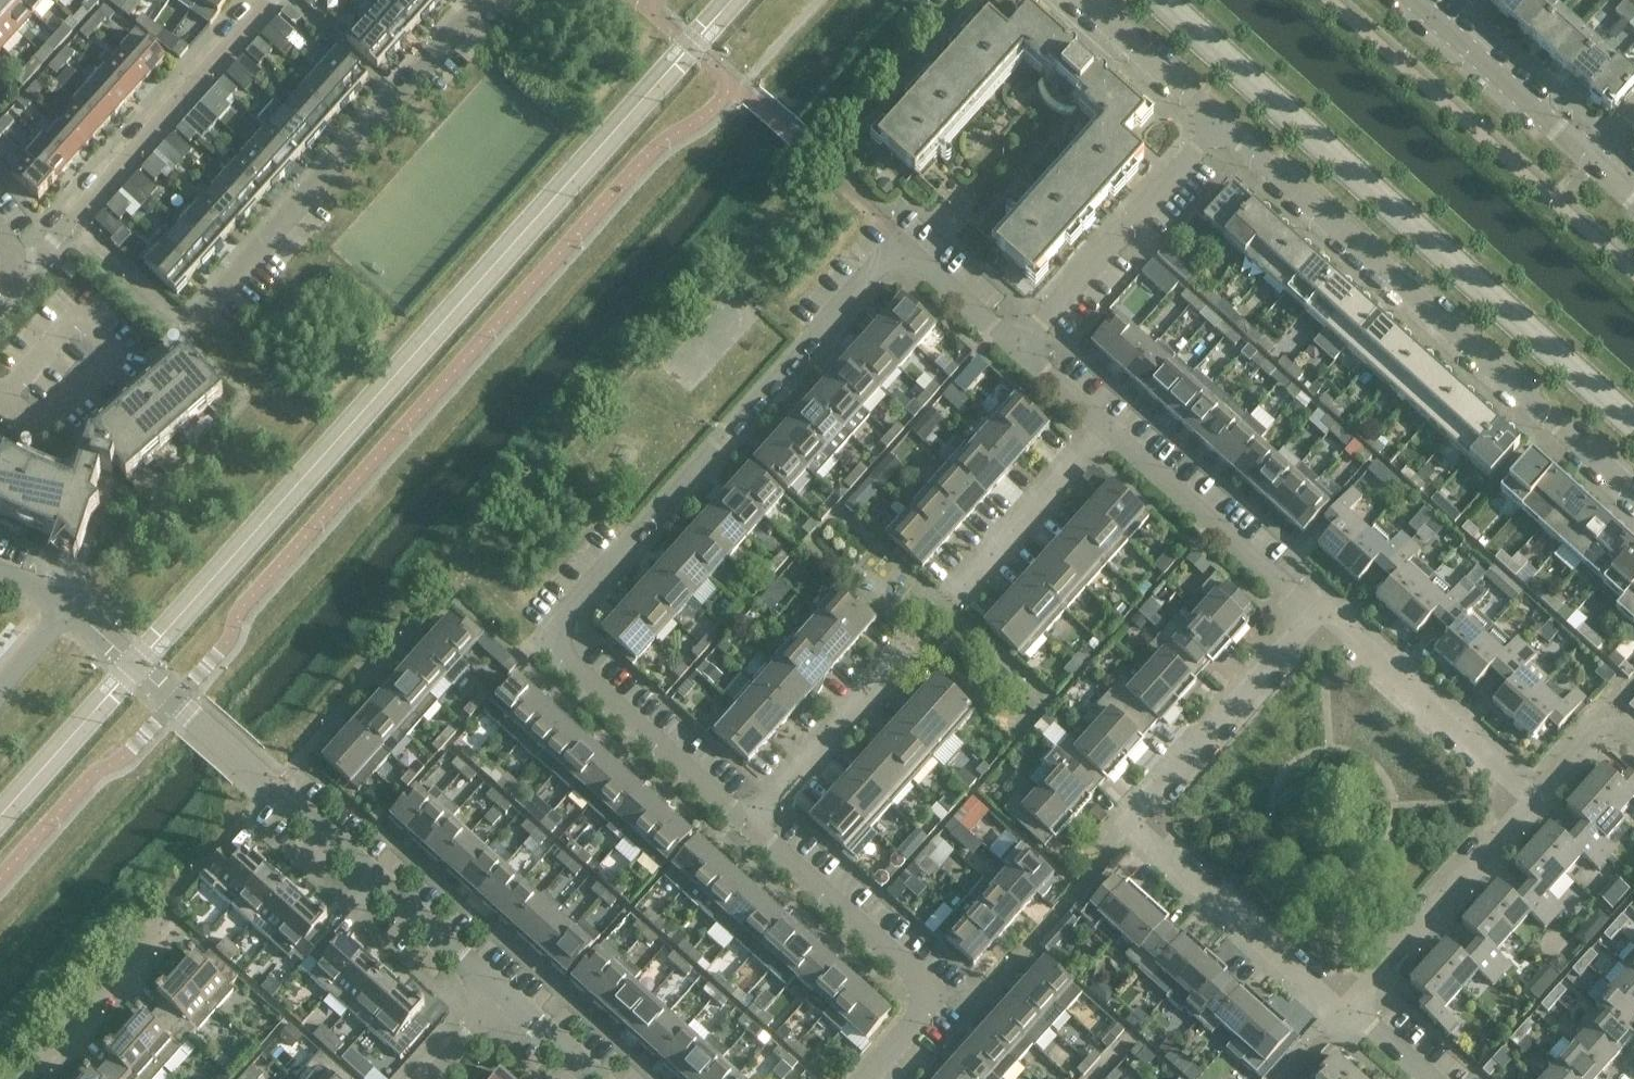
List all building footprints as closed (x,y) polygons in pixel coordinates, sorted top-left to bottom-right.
[(18,0),(0,0),(0,16),(18,32),(34,14),(18,0)] [(34,14),(46,0),(18,0),(34,14)] [(96,0),(87,0),(82,6),(89,12),(99,2),(96,0)] [(121,11),(127,2),(124,0),(112,0),(110,3),(121,11)] [(218,12),(227,0),(200,0),(218,12)] [(317,1),(316,0),(302,0),(311,8),(317,1)] [(419,0),(383,0),(382,2),(412,29),(430,9),(419,0)] [(430,9),(438,0),(419,0),(430,9)] [(1493,5),(1512,23),(1533,0),(1498,0),(1493,5)] [(1512,23),(1532,40),(1560,9),(1549,0),(1533,0),(1512,23)] [(1623,18),(1632,7),(1625,1),(1616,11),(1623,18)] [(382,2),(365,21),(395,48),(412,29),(382,2)] [(295,26),(302,19),(288,6),(282,14),(295,26)] [(1633,19),(1633,9),(1632,7),(1623,18),(1629,24),(1633,19)] [(1560,9),(1532,40),(1551,58),(1579,27),(1560,9)] [(1066,46),(1067,45),(1030,11),(1008,35),(988,17),(878,140),(915,174),(1023,53),(1042,70),(1030,84),(1031,90),(1035,101),(1043,110),(1049,115),(1056,119),(1067,122),(1073,122),(1086,109),(1105,126),(996,247),(1033,280),(1144,157),(1124,139),(1145,115),(1108,81),(1107,82),(1096,73),(1097,72),(1078,54),(1077,55),(1066,46)] [(105,22),(97,15),(90,24),(98,30),(105,22)] [(147,32),(153,23),(143,15),(136,23),(147,32)] [(0,16),(0,47),(2,49),(18,32),(0,16)] [(377,68),(378,68),(395,48),(365,21),(347,41),(377,68)] [(147,32),(157,40),(164,32),(153,23),(147,32)] [(64,41),(72,31),(65,24),(56,34),(64,41)] [(98,30),(90,24),(79,35),(87,42),(98,30)] [(1579,27),(1551,58),(1571,75),(1599,44),(1579,27)] [(137,33),(121,51),(149,76),(165,58),(137,33)] [(64,41),(56,34),(47,45),(54,51),(64,41)] [(266,58),(272,51),(259,39),(253,46),(266,58)] [(181,41),(172,52),(180,59),(189,48),(181,41)] [(1599,44),(1571,75),(1579,82),(1577,85),(1586,94),(1589,91),(1590,93),(1618,62),(1599,44)] [(266,58),(253,46),(246,53),(260,65),(266,58)] [(74,57),(66,50),(59,59),(66,65),(74,57)] [(121,51),(105,68),(133,94),(149,76),(121,51)] [(338,51),(320,71),(352,100),(362,89),(360,88),(368,78),(338,51)] [(227,71),(246,89),(263,70),(245,53),(227,71)] [(32,76),(41,66),(33,59),(25,69),(32,76)] [(66,65),(59,59),(48,70),(56,77),(66,65)] [(1590,93),(1592,94),(1590,96),(1600,105),(1602,103),(1611,111),(1633,85),(1633,76),(1618,62),(1590,93)] [(105,68),(89,86),(118,111),(133,94),(105,68)] [(32,76),(25,69),(15,79),(23,86),(32,76)] [(320,71),(302,91),(333,118),(341,109),(343,110),(352,100),(320,71)] [(231,97),(238,90),(224,78),(218,85),(231,97)] [(231,97),(218,85),(211,92),(225,104),(231,97)] [(89,86),(74,103),(102,129),(118,111),(89,86)] [(41,94),(33,87),(27,93),(35,100),(41,94)] [(302,91),(285,110),(317,139),(327,128),(325,127),(333,118),(302,91)] [(35,100),(27,93),(17,105),(24,112),(35,100)] [(317,139),(285,110),(276,102),(259,122),(267,129),(298,157),(306,148),(308,149),(317,139)] [(74,103),(58,121),(86,146),(102,129),(74,103)] [(196,136),(203,129),(189,117),(183,124),(196,136)] [(5,118),(0,124),(0,132),(3,135),(13,125),(5,118)] [(58,121),(42,138),(71,164),(86,146),(58,121)] [(196,136),(183,124),(177,130),(190,143),(196,136)] [(267,129),(250,149),(282,178),(292,167),(290,165),(298,157),(267,129)] [(42,138),(27,156),(55,181),(71,164),(42,138)] [(250,149),(233,168),(263,196),(272,187),(273,188),(282,178),(250,149)] [(162,174),(168,168),(154,155),(148,162),(162,174)] [(55,181),(27,156),(10,174),(39,199),(55,181)] [(162,174),(148,162),(142,169),(155,181),(162,174)] [(233,168),(215,188),(248,216),(257,206),(256,204),(263,196),(233,168)] [(1203,219),(1224,238),(1252,208),(1247,203),(1249,201),(1247,199),(1248,196),(1248,193),(1245,190),(1242,190),(1239,192),(1233,186),(1203,219)] [(215,188),(198,207),(229,234),(237,225),(238,227),(248,216),(215,188)] [(113,201),(127,213),(133,206),(119,194),(113,201)] [(113,201),(107,208),(120,220),(127,213),(113,201)] [(229,234),(198,207),(195,211),(190,206),(179,218),(184,223),(180,226),(213,255),(222,245),(221,243),(229,234)] [(1252,208),(1224,238),(1245,256),(1274,224),(1269,219),(1271,216),(1270,213),(1267,211),(1264,210),(1262,212),(1259,209),(1257,212),(1252,208)] [(1274,224),(1245,256),(1265,275),(1293,244),(1288,240),(1290,237),(1288,235),(1289,232),(1288,229),(1286,227),(1282,227),(1279,228),(1274,224)] [(180,226),(163,246),(194,273),(202,264),(203,266),(213,255),(180,226)] [(1157,256),(1186,281),(1196,270),(1168,244),(1157,256)] [(1293,244),(1265,275),(1285,293),(1315,260),(1310,255),(1311,253),(1311,249),(1308,247),(1305,247),(1302,248),(1300,246),(1297,249),(1293,244)] [(177,295),(188,283),(186,282),(194,273),(163,246),(145,266),(177,295)] [(1167,297),(1179,284),(1153,260),(1141,273),(1167,297)] [(1315,260),(1285,293),(1306,312),(1333,281),(1328,277),(1331,274),(1328,272),(1329,269),(1329,266),(1326,264),(1323,263),(1320,265),(1315,260)] [(79,270),(71,262),(62,271),(71,279),(79,270)] [(1333,281),(1306,312),(1326,330),(1356,297),(1351,292),(1352,289),(1351,286),(1349,284),(1345,284),(1343,285),(1340,283),(1338,285),(1333,281)] [(1206,300),(1212,293),(1202,284),(1197,291),(1206,300)] [(1190,306),(1196,299),(1187,291),(1181,297),(1190,306)] [(1206,300),(1216,308),(1221,302),(1212,293),(1206,300)] [(890,316),(886,320),(916,348),(935,327),(902,297),(895,306),(892,305),(889,305),(887,308),(887,311),(888,313),(890,316)] [(1356,297),(1326,330),(1347,348),(1374,318),(1369,313),(1372,311),(1369,309),(1370,306),(1370,303),(1367,300),(1364,300),(1361,302),(1356,297)] [(1200,314),(1206,308),(1196,299),(1190,306),(1200,314)] [(1092,343),(1110,360),(1135,332),(1117,316),(1092,343)] [(1374,318),(1347,348),(1367,367),(1397,334),(1392,329),(1393,326),(1392,323),(1390,321),(1386,320),(1384,322),(1381,319),(1379,322),(1374,318)] [(916,348),(886,320),(882,326),(879,323),(876,322),(873,323),(871,325),(871,329),(872,331),(865,339),(898,368),(916,348)] [(1247,336),(1253,330),(1243,321),(1237,327),(1247,336)] [(1225,337),(1231,331),(1222,322),(1216,329),(1225,337)] [(1247,336),(1256,345),(1262,338),(1253,330),(1247,336)] [(1235,346),(1241,339),(1231,331),(1225,337),(1235,346)] [(1135,332),(1110,360),(1128,375),(1152,348),(1135,332)] [(1397,334),(1367,367),(1387,385),(1415,354),(1410,350),(1412,348),(1410,345),(1411,343),(1410,339),(1408,337),(1404,337),(1402,338),(1397,334)] [(898,368),(865,339),(858,347),(856,345),(852,346),(850,349),(850,352),(851,354),(854,357),(850,361),(880,388),(898,368)] [(1152,348),(1128,375),(1145,391),(1176,357),(1158,342),(1152,348)] [(22,524),(31,528),(59,538),(75,552),(101,471),(112,475),(115,465),(127,478),(223,394),(187,353),(186,354),(182,349),(175,348),(174,355),(179,360),(91,437),(75,487),(35,471),(0,452),(0,513),(22,524)] [(1260,369),(1266,362),(1257,354),(1251,360),(1260,369)] [(1415,354),(1387,385),(1408,403),(1437,370),(1432,366),(1433,363),(1433,360),(1430,357),(1427,357),(1424,358),(1422,356),(1420,359),(1415,354)] [(1176,357),(1145,391),(1163,407),(1187,380),(1193,373),(1176,357)] [(1288,373),(1294,366),(1284,358),(1278,364),(1288,373)] [(880,388),(850,361),(845,366),(842,364),(840,363),(837,364),(834,366),(834,369),(835,372),(829,379),(862,409),(880,388)] [(1270,377),(1276,371),(1266,362),(1260,369),(1270,377)] [(950,378),(958,368),(952,363),(944,372),(950,378)] [(1288,373),(1297,381),(1303,375),(1294,366),(1288,373)] [(1437,370),(1408,403),(1428,422),(1456,391),(1451,387),(1453,384),(1450,382),(1452,379),(1451,376),(1448,374),(1445,373),(1442,375),(1437,370)] [(964,390),(973,380),(965,373),(956,383),(964,390)] [(862,409),(829,379),(821,388),(819,386),(816,387),(814,389),(813,393),(815,395),(817,397),(813,402),(852,437),(870,416),(862,409)] [(1187,380),(1163,407),(1180,422),(1205,395),(1187,380)] [(932,398),(940,389),(934,383),(925,392),(932,398)] [(1296,400),(1301,394),(1292,385),(1286,392),(1296,400)] [(968,402),(951,386),(941,398),(958,414),(968,402)] [(1213,386),(1205,395),(1180,422),(1198,438),(1231,401),(1213,386)] [(1456,391),(1428,422),(1448,440),(1478,407),(1473,402),(1474,400),(1473,396),(1471,394),(1467,394),(1465,395),(1463,393),(1460,395),(1456,391)] [(932,398),(925,392),(917,402),(923,408),(932,398)] [(1011,393),(990,417),(1027,451),(1049,427),(1011,393)] [(1305,409),(1311,402),(1301,394),(1296,400),(1305,409)] [(1329,410),(1334,403),(1325,395),(1319,401),(1329,410)] [(947,410),(938,401),(932,408),(941,416),(947,410)] [(1231,401),(1198,438),(1215,454),(1240,427),(1248,417),(1231,401)] [(852,437),(813,402),(808,407),(806,405),(803,404),(800,405),(798,407),(797,410),(799,413),(792,420),(833,457),(852,437)] [(1329,410),(1338,418),(1344,412),(1334,403),(1329,410)] [(1478,407),(1448,440),(1469,458),(1496,428),(1491,423),(1494,421),(1491,419),(1492,416),(1492,413),(1489,410),(1486,410),(1483,412),(1478,407)] [(932,430),(941,420),(931,411),(922,421),(932,430)] [(990,417),(969,440),(1006,474),(1027,451),(990,417)] [(1331,432),(1336,425),(1327,417),(1321,423),(1331,432)] [(833,457),(792,420),(785,428),(783,427),(779,428),(777,430),(777,433),(778,436),(781,438),(776,443),(807,470),(815,478),(833,457)] [(895,439),(904,429),(897,424),(889,433),(895,439)] [(1340,440),(1346,434),(1336,425),(1331,432),(1340,440)] [(1240,427),(1215,454),(1233,470),(1257,442),(1240,427)] [(1496,428),(1469,458),(1490,477),(1519,444),(1513,439),(1515,436),(1514,433),(1512,431),(1508,430),(1506,432),(1503,429),(1501,432),(1496,428)] [(911,431),(901,443),(908,449),(919,438),(911,431)] [(1369,446),(1375,440),(1366,431),(1360,438),(1369,446)] [(895,439),(889,433),(880,443),(887,449),(895,439)] [(969,440),(948,464),(985,498),(1006,474),(969,440)] [(1369,446),(1379,455),(1385,448),(1375,440),(1369,446)] [(1372,457),(1362,449),(1354,441),(1348,448),(1366,464),(1372,457)] [(1257,442),(1233,470),(1250,485),(1275,458),(1257,442)] [(807,470),(776,443),(772,448),(769,446),(767,444),(764,445),(762,447),(761,451),(763,453),(755,462),(788,491),(807,470)] [(1268,501),(1301,464),(1283,448),(1275,458),(1250,485),(1268,501)] [(1533,453),(1500,490),(1521,509),(1553,473),(1546,467),(1548,466),(1545,463),(1544,460),(1543,457),(1540,456),(1537,456),(1533,453)] [(859,480),(867,470),(861,464),(860,465),(853,459),(845,468),(852,474),(859,480)] [(1378,480),(1386,471),(1376,462),(1368,471),(1378,480)] [(948,464),(927,487),(965,521),(985,498),(948,464)] [(1301,464),(1268,501),(1285,517),(1315,483),(1318,480),(1301,464)] [(890,475),(880,466),(871,476),(881,485),(890,475)] [(783,496),(751,467),(743,475),(740,474),(737,475),(735,477),(735,480),(736,483),(739,485),(734,490),(765,517),(783,496)] [(1410,483),(1416,476),(1406,468),(1401,474),(1410,483)] [(1553,473),(1521,509),(1541,527),(1575,490),(1572,488),(1572,485),(1571,482),(1568,481),(1565,481),(1561,478),(1560,480),(1553,473)] [(859,480),(852,474),(844,484),(850,489),(859,480)] [(1410,483),(1420,491),(1425,485),(1416,476),(1410,483)] [(1112,483),(1090,507),(1128,541),(1149,517),(1112,483)] [(1315,483),(1285,517),(1304,533),(1328,506),(1333,500),(1315,483)] [(927,487),(906,511),(944,544),(965,521),(927,487)] [(765,517),(734,490),(730,495),(727,493),(724,492),(721,492),(719,495),(719,498),(720,500),(713,508),(746,538),(765,517)] [(1351,490),(1328,515),(1338,524),(1318,546),(1338,564),(1367,532),(1348,515),(1361,499),(1351,490)] [(1575,490),(1541,527),(1562,546),(1594,510),(1587,504),(1588,502),(1585,499),(1585,496),(1583,494),(1581,492),(1577,492),(1575,490)] [(856,514),(864,505),(854,497),(847,505),(856,514)] [(1426,505),(1409,523),(1428,542),(1446,524),(1426,505)] [(822,521),(830,512),(824,506),(815,516),(822,521)] [(1128,541),(1090,507),(1069,530),(1107,564),(1128,541)] [(746,538),(713,508),(706,516),(704,515),(701,516),(698,518),(698,521),(699,524),(702,526),(698,531),(728,558),(746,538)] [(1445,514),(1455,523),(1461,517),(1451,508),(1445,514)] [(1594,510),(1562,546),(1582,564),(1616,527),(1613,524),(1613,521),(1611,519),(1609,517),(1605,517),(1602,514),(1601,516),(1594,510)] [(922,568),(944,544),(906,511),(884,535),(922,568)] [(817,526),(811,521),(803,530),(809,536),(817,526)] [(1462,529),(1472,539),(1478,532),(1468,523),(1462,529)] [(1582,564),(1603,582),(1633,548),(1633,546),(1628,540),(1629,539),(1626,536),(1626,533),(1624,530),(1621,529),(1618,529),(1616,527),(1582,564)] [(1107,564),(1069,530),(1048,554),(1086,588),(1107,564)] [(728,558),(698,531),(693,536),(690,534),(688,533),(685,533),(682,536),(682,539),(684,541),(677,549),(710,578),(728,558)] [(1386,549),(1367,532),(1338,564),(1358,582),(1378,560),(1387,568),(1410,542),(1400,534),(1386,549)] [(1396,616),(1433,575),(1414,558),(1420,551),(1410,542),(1387,568),(1396,576),(1376,598),(1396,616)] [(1603,582),(1622,600),(1615,608),(1616,609),(1633,589),(1633,548),(1603,582)] [(710,578),(677,549),(670,557),(667,556),(664,557),(662,559),(661,562),(663,565),(665,567),(661,572),(691,599),(710,578)] [(1505,568),(1511,562),(1500,552),(1495,559),(1505,568)] [(780,568),(789,558),(782,553),(774,562),(780,568)] [(1086,588),(1048,554),(1027,577),(1065,611),(1086,588)] [(1155,566),(1164,574),(1174,563),(1165,555),(1155,566)] [(780,568),(774,562),(765,572),(772,577),(780,568)] [(1505,568),(1514,576),(1520,569),(1511,562),(1505,568)] [(1484,577),(1513,603),(1523,592),(1493,566),(1484,577)] [(691,599),(661,572),(656,577),(654,575),(651,574),(648,574),(646,577),(645,580),(647,582),(640,590),(673,619),(691,599)] [(1211,599),(1198,614),(1231,644),(1235,639),(1240,630),(1256,612),(1214,575),(1201,590),(1211,599)] [(1445,620),(1468,595),(1458,586),(1453,592),(1433,575),(1396,616),(1416,634),(1436,612),(1445,620)] [(1180,584),(1171,576),(1164,584),(1174,592),(1180,584)] [(1065,611),(1027,577),(1006,600),(1044,634),(1065,611)] [(1142,597),(1152,587),(1145,580),(1136,591),(1142,597)] [(779,601),(789,590),(779,581),(769,592),(779,601)] [(837,587),(815,611),(853,645),(875,621),(837,587)] [(1546,605),(1552,598),(1541,589),(1536,595),(1546,605)] [(1616,609),(1633,625),(1633,589),(1616,609)] [(673,619),(640,590),(633,598),(631,597),(627,597),(625,600),(625,603),(626,605),(629,608),(625,612),(655,640),(673,619)] [(744,609),(752,599),(746,593),(737,603),(744,609)] [(1455,668),(1493,626),(1473,608),(1478,603),(1468,595),(1445,620),(1454,628),(1434,650),(1455,668)] [(1546,605),(1555,613),(1560,606),(1552,598),(1546,605)] [(1044,634),(1006,600),(985,624),(1023,658),(1044,634)] [(1122,620),(1133,608),(1126,602),(1115,614),(1122,620)] [(744,609),(737,603),(729,612),(735,618),(744,609)] [(1150,622),(1157,615),(1147,606),(1140,613),(1150,622)] [(815,611),(795,635),(832,669),(853,645),(815,611)] [(655,640),(625,612),(620,617),(618,615),(615,614),(612,615),(610,617),(609,620),(611,623),(603,631),(623,649),(619,653),(631,664),(635,660),(636,661),(655,640)] [(1174,620),(1161,634),(1203,671),(1218,654),(1223,651),(1231,644),(1198,614),(1184,629),(1174,620)] [(464,618),(458,625),(450,618),(434,636),(461,660),(484,635),(464,618)] [(1504,672),(1526,647),(1516,638),(1512,643),(1493,626),(1455,668),(1475,686),(1495,664),(1504,672)] [(1586,641),(1592,635),(1582,626),(1577,632),(1586,641)] [(707,650),(716,640),(709,634),(700,644),(707,650)] [(1203,671),(1161,634),(1149,649),(1159,658),(1145,673),(1178,702),(1181,700),(1187,688),(1203,671)] [(824,678),(826,676),(832,669),(795,635),(774,658),(811,692),(816,696),(818,694),(827,680),(824,678)] [(1586,641),(1596,650),(1602,643),(1592,635),(1586,641)] [(461,660),(434,636),(418,653),(445,678),(454,685),(469,668),(461,660)] [(726,638),(716,648),(723,655),(733,644),(726,638)] [(707,650),(700,644),(692,653),(699,659),(707,650)] [(1526,647),(1504,672),(1512,680),(1492,702),(1513,721),(1549,680),(1530,662),(1536,656),(1526,647)] [(1080,667),(1089,657),(1082,650),(1072,660),(1080,667)] [(445,678),(418,653),(402,671),(429,695),(445,678)] [(503,667),(509,673),(517,664),(511,658),(503,667)] [(774,658),(753,682),(790,715),(811,692),(774,658)] [(1609,662),(1615,667),(1618,663),(1613,658),(1609,662)] [(1080,667),(1072,660),(1063,670),(1071,677),(1080,667)] [(1618,670),(1629,679),(1633,673),(1633,672),(1624,663),(1618,670)] [(674,673),(680,679),(689,670),(682,664),(674,673)] [(1085,671),(1096,681),(1096,680),(1094,678),(1100,671),(1092,664),(1085,671)] [(1595,674),(1608,685),(1616,676),(1603,665),(1595,674)] [(438,703),(402,671),(387,689),(422,720),(438,703)] [(1096,681),(1085,671),(1078,679),(1089,688),(1096,681)] [(1122,678),(1109,693),(1150,730),(1166,712),(1175,706),(1178,702),(1145,673),(1132,687),(1122,678)] [(694,689),(701,680),(695,675),(688,684),(694,689)] [(516,676),(484,712),(502,728),(534,693),(516,676)] [(937,677),(916,701),(954,735),(975,711),(937,677)] [(1568,698),(1549,680),(1513,721),(1533,739),(1553,716),(1563,725),(1585,700),(1575,690),(1568,698)] [(753,682),(732,705),(770,739),(790,715),(753,682)] [(422,720),(387,689),(371,706),(407,738),(422,720)] [(478,707),(487,698),(480,692),(472,702),(478,707)] [(534,693),(502,728),(519,744),(551,708),(534,693)] [(1150,730),(1109,693),(1096,707),(1106,716),(1093,731),(1126,760),(1128,758),(1132,752),(1135,747),(1150,730)] [(1033,698),(1026,706),(1034,713),(1041,705),(1033,698)] [(954,735),(916,701),(895,725),(933,759),(954,735)] [(478,707),(472,702),(463,711),(470,717),(478,707)] [(748,763),(770,739),(732,705),(710,729),(748,763)] [(407,738),(371,706),(355,724),(391,755),(407,738)] [(551,708),(519,744),(537,760),(569,724),(551,708)] [(1040,734),(1047,726),(1041,721),(1034,729),(1040,734)] [(391,755),(355,724),(340,741),(375,773),(391,755)] [(569,724),(537,760),(555,775),(586,740),(569,724)] [(933,759),(895,725),(874,748),(912,782),(933,759)] [(447,742),(455,733),(449,727),(440,737),(447,742)] [(1070,737),(1057,751),(1098,788),(1113,771),(1119,767),(1126,760),(1093,731),(1080,746),(1070,737)] [(1034,749),(1042,740),(1034,734),(1027,742),(1034,749)] [(447,742),(440,737),(432,746),(438,752),(447,742)] [(586,740),(555,775),(572,791),(604,756),(586,740)] [(375,773),(340,741),(323,759),(359,791),(375,773)] [(471,762),(477,756),(467,747),(461,753),(471,762)] [(912,782),(874,748),(853,772),(891,805),(912,782)] [(1098,788),(1057,751),(1044,765),(1054,774),(1041,789),(1074,819),(1078,813),(1083,805),(1098,788)] [(471,762),(480,771),(486,764),(477,756),(471,762)] [(590,807),(621,771),(604,756),(572,791),(590,807)] [(461,774),(467,767),(457,758),(451,765),(461,774)] [(415,777),(424,768),(417,762),(409,771),(415,777)] [(470,782),(476,775),(467,767),(461,774),(470,782)] [(1585,787),(1617,816),(1633,797),(1633,778),(1625,787),(1603,767),(1585,787)] [(968,789),(976,780),(963,768),(954,778),(968,789)] [(415,777),(409,771),(400,781),(407,787),(415,777)] [(607,823),(639,787),(621,771),(590,807),(607,823)] [(891,805),(853,772),(832,795),(870,829),(891,805)] [(506,794),(512,787),(502,778),(496,785),(506,794)] [(415,789),(388,818),(401,830),(404,828),(409,832),(433,805),(442,795),(434,787),(425,797),(415,789)] [(506,794),(515,802),(521,795),(512,787),(506,794)] [(656,803),(639,787),(607,823),(625,838),(656,803)] [(1624,823),(1617,816),(1585,787),(1566,808),(1589,828),(1581,836),(1606,859),(1615,849),(1607,842),(1624,823)] [(1065,826),(1074,819),(1041,789),(1027,804),(1017,795),(1004,810),(1045,847),(1061,829),(1065,826)] [(496,805),(502,799),(492,790),(486,796),(496,805)] [(870,829),(832,795),(811,819),(849,853),(870,829)] [(935,803),(936,804),(930,811),(942,822),(948,815),(948,814),(952,809),(950,807),(940,798),(935,803)] [(505,813),(511,807),(502,799),(496,805),(505,813)] [(656,803),(625,838),(642,854),(674,818),(656,803)] [(433,805),(409,832),(414,837),(412,839),(424,850),(451,821),(433,805)] [(378,806),(369,815),(376,821),(384,812),(378,806)] [(968,815),(961,809),(953,818),(960,824),(968,815)] [(541,825),(547,819),(537,810),(531,816),(541,825)] [(674,818),(642,854),(660,870),(692,835),(674,818)] [(960,824),(953,818),(944,828),(951,834),(960,824)] [(541,825),(550,833),(556,827),(547,819),(541,825)] [(451,821),(424,850),(436,861),(439,859),(444,863),(468,836),(451,821)] [(531,837),(537,830),(527,821),(521,827),(531,837)] [(1550,825),(1532,846),(1564,874),(1582,855),(1597,869),(1606,859),(1581,836),(1573,845),(1550,825)] [(908,838),(919,847),(927,838),(916,828),(908,838)] [(540,845),(546,838),(537,830),(531,837),(540,845)] [(992,851),(1003,858),(1016,838),(1005,831),(992,851)] [(468,836),(444,863),(449,868),(447,871),(459,882),(486,852),(468,836)] [(237,837),(199,878),(213,890),(216,886),(235,903),(231,907),(264,870),(261,868),(265,864),(257,857),(258,856),(249,848),(241,857),(229,846),(237,837)] [(697,839),(664,876),(682,892),(715,856),(697,839)] [(577,857),(583,850),(572,841),(566,848),(577,857)] [(1053,876),(1026,852),(1017,843),(1000,861),(1010,870),(1037,894),(1053,876)] [(937,850),(930,844),(921,853),(928,859),(937,850)] [(1564,874),(1532,846),(1514,866),(1536,886),(1529,895),(1554,917),(1563,908),(1547,894),(1564,874)] [(577,857),(585,865),(591,858),(583,850),(577,857)] [(486,852),(459,882),(471,893),(474,890),(479,895),(503,868),(486,852)] [(567,868),(573,862),(562,852),(556,859),(567,868)] [(928,859),(921,853),(913,863),(919,869),(928,859)] [(899,869),(906,861),(900,855),(893,863),(899,869)] [(715,856),(682,892),(700,908),(733,871),(715,856)] [(575,876),(581,869),(573,862),(567,868),(575,876)] [(503,868),(479,895),(484,899),(482,902),(494,913),(521,883),(503,868)] [(1607,869),(1594,889),(1606,896),(1619,877),(1607,869)] [(264,870),(231,907),(251,924),(288,883),(280,875),(276,881),(264,870)] [(1037,894),(1010,870),(994,887),(1021,912),(1037,894)] [(733,871),(700,908),(717,924),(750,887),(733,871)] [(906,871),(898,880),(904,886),(912,877),(906,871)] [(612,888),(618,882),(607,872),(601,879),(612,888)] [(882,887),(888,880),(883,875),(877,882),(882,887)] [(1104,919),(1119,933),(1149,900),(1141,894),(1135,891),(1117,875),(1080,916),(1095,929),(1104,919)] [(1021,912),(994,887),(984,878),(968,896),(978,905),(1006,929),(1021,912)] [(1625,898),(1633,889),(1622,880),(1615,889),(1625,898)] [(612,888),(620,896),(626,889),(618,882),(612,888)] [(288,883),(251,924),(270,942),(303,905),(292,895),(297,890),(288,883)] [(521,883),(494,913),(506,924),(509,922),(514,926),(538,899),(521,883)] [(602,900),(607,893),(597,884),(591,890),(602,900)] [(1498,884),(1480,904),(1512,933),(1529,913),(1545,927),(1554,917),(1529,895),(1521,904),(1498,884)] [(750,887),(717,924),(735,939),(768,903),(750,887)] [(544,893),(538,899),(514,926),(519,931),(517,933),(529,945),(556,915),(562,908),(544,893)] [(610,907),(616,901),(607,893),(602,900),(610,907)] [(1006,929),(978,905),(968,896),(953,913),(990,947),(1006,929)] [(1149,900),(1119,933),(1134,946),(1125,956),(1139,969),(1176,928),(1159,912),(1153,904),(1149,900)] [(768,903),(735,939),(752,955),(761,945),(785,918),(768,903)] [(936,930),(954,911),(945,903),(927,922),(936,930)] [(303,905),(270,942),(290,960),(294,956),(303,964),(326,938),(317,930),(327,918),(319,911),(318,912),(310,904),(306,908),(303,905)] [(1512,933),(1480,904),(1462,924),(1484,944),(1476,953),(1502,976),(1510,966),(1495,952),(1512,933)] [(653,925),(659,918),(648,909),(643,916),(653,925)] [(990,947),(953,913),(934,935),(944,944),(947,940),(974,965),(990,947)] [(1078,922),(1069,914),(1040,946),(1049,954),(1078,922)] [(556,915),(529,945),(541,956),(544,953),(549,958),(573,930),(556,915)] [(1629,921),(1622,915),(1613,925),(1620,932),(1629,921)] [(653,925),(662,933),(667,926),(659,918),(653,925)] [(785,918),(761,945),(778,961),(803,934),(785,918)] [(565,977),(600,937),(582,920),(573,930),(549,958),(554,962),(552,965),(565,977)] [(642,936),(648,930),(638,921),(632,927),(642,936)] [(1620,932),(1613,925),(1604,935),(1611,942),(1620,932)] [(1193,943),(1176,928),(1139,969),(1168,995),(1177,985),(1207,952),(1199,946),(1193,943)] [(651,944),(657,938),(648,930),(642,936),(651,944)] [(803,934),(778,961),(796,977),(820,950),(803,934)] [(335,947),(326,938),(303,964),(304,964),(309,958),(318,966),(309,976),(329,994),(361,957),(359,955),(362,951),(354,944),(355,943),(346,935),(335,947)] [(223,955),(233,944),(226,938),(216,949),(223,955)] [(590,995),(623,957),(606,941),(570,981),(583,993),(585,990),(590,995)] [(688,956),(694,950),(683,941),(678,947),(688,956)] [(1446,942),(1428,962),(1460,991),(1477,972),(1493,985),(1502,976),(1476,953),(1468,962),(1446,942)] [(223,955),(230,961),(240,951),(233,944),(223,955)] [(688,956),(697,964),(702,958),(694,950),(688,956)] [(820,950),(796,977),(813,993),(838,965),(820,950)] [(1598,956),(1591,950),(1581,960),(1589,967),(1598,956)] [(1621,964),(1628,970),(1633,976),(1633,950),(1621,964)] [(209,952),(212,955),(204,964),(192,953),(184,962),(185,963),(178,971),(182,975),(179,977),(216,1010),(234,991),(230,987),(238,978),(209,952)] [(678,968),(684,961),(673,952),(667,958),(678,968)] [(1207,952),(1177,985),(1192,998),(1183,1008),(1198,1021),(1235,980),(1217,965),(1217,963),(1207,952)] [(361,957),(329,994),(348,1011),(385,970),(378,963),(373,968),(361,957)] [(641,973),(623,957),(590,995),(595,999),(593,1002),(605,1013),(632,983),(641,973)] [(1082,993),(1045,960),(1029,978),(1066,1011),(1082,993)] [(1589,967),(1581,960),(1572,970),(1579,977),(1589,967)] [(686,975),(692,969),(684,961),(678,968),(686,975)] [(1460,991),(1428,962),(1410,982),(1432,1002),(1423,1012),(1449,1035),(1458,1024),(1443,1010),(1460,991)] [(831,1008),(855,981),(838,965),(813,993),(805,1001),(823,1017),(831,1008)] [(385,970),(348,1011),(367,1029),(400,992),(389,982),(394,977),(385,970)] [(1628,970),(1612,987),(1633,1007),(1633,976),(1628,970)] [(723,988),(729,981),(719,972),(713,978),(723,988)] [(216,1010),(179,977),(176,981),(172,977),(165,985),(164,985),(156,993),(168,1004),(160,1013),(190,1039),(216,1010)] [(1066,1011),(1029,978),(1013,996),(1050,1029),(1066,1011)] [(1524,995),(1531,988),(1520,978),(1514,986),(1524,995)] [(1252,995),(1235,980),(1198,1021),(1212,1034),(1221,1024),(1236,1037),(1265,1004),(1261,1001),(1252,995)] [(723,988),(732,996),(738,989),(729,981),(723,988)] [(855,981),(831,1008),(848,1024),(873,997),(855,981)] [(632,983),(605,1013),(618,1024),(620,1022),(625,1026),(650,999),(632,983)] [(713,999),(719,992),(708,983),(703,990),(713,999)] [(1566,991),(1559,985),(1550,995),(1557,1002),(1566,991)] [(1612,987),(1596,1005),(1633,1038),(1633,1037),(1626,1030),(1633,1021),(1633,1007),(1612,987)] [(403,995),(400,992),(367,1029),(400,1058),(430,1025),(417,1014),(425,1005),(416,998),(415,999),(407,991),(403,995)] [(722,1007),(727,1000),(719,992),(713,999),(722,1007)] [(1557,1002),(1550,995),(1541,1005),(1548,1012),(1557,1002)] [(1050,1029),(1013,996),(998,1013),(1034,1046),(1050,1029)] [(873,997),(848,1024),(867,1040),(891,1013),(873,997)] [(650,999),(625,1026),(630,1031),(628,1033),(640,1044),(667,1015),(650,999)] [(754,1003),(748,1010),(758,1019),(764,1013),(754,1003)] [(1265,1004),(1236,1037),(1250,1051),(1241,1061),(1256,1074),(1293,1033),(1276,1017),(1274,1014),(1265,1004)] [(1633,1038),(1596,1005),(1595,1006),(1603,1013),(1588,1029),(1617,1056),(1633,1038)] [(190,1039),(160,1013),(152,1022),(140,1011),(132,1020),(133,1021),(126,1029),(129,1033),(127,1035),(164,1068),(190,1039)] [(764,1013),(758,1019),(767,1027),(773,1020),(764,1013)] [(1034,1046),(998,1013),(982,1031),(1019,1064),(1034,1046)] [(667,1015),(640,1044),(653,1056),(655,1053),(660,1058),(685,1030),(667,1015)] [(748,1031),(754,1024),(743,1015),(738,1021),(748,1031)] [(1535,1026),(1528,1019),(1519,1030),(1526,1036),(1535,1026)] [(757,1038),(762,1032),(754,1024),(748,1031),(757,1038)] [(321,1042),(330,1032),(323,1025),(314,1036),(321,1042)] [(1124,1031),(1117,1025),(1109,1034),(1115,1040),(1124,1031)] [(291,1048),(302,1036),(290,1026),(279,1037),(291,1048)] [(1617,1056),(1588,1029),(1573,1047),(1602,1073),(1617,1056)] [(685,1030),(660,1058),(665,1062),(663,1065),(675,1076),(702,1046),(685,1030)] [(1526,1036),(1519,1030),(1510,1040),(1517,1046),(1526,1036)] [(982,1031),(966,1048),(1000,1078),(1005,1078),(1019,1064),(982,1031)] [(321,1042),(328,1048),(335,1055),(344,1044),(330,1032),(321,1042)] [(127,1035),(124,1039),(120,1035),(113,1044),(112,1043),(104,1052),(113,1059),(105,1068),(117,1078),(155,1078),(164,1068),(127,1035)] [(793,1051),(799,1044),(789,1035),(783,1041),(793,1051)] [(702,1046),(675,1076),(679,1078),(704,1078),(720,1062),(729,1051),(711,1036),(702,1046)] [(793,1051),(802,1058),(808,1052),(799,1044),(793,1051)] [(1138,1044),(1130,1053),(1136,1059),(1145,1050),(1138,1044)] [(783,1062),(789,1055),(778,1046),(773,1052),(783,1062)] [(1573,1047),(1557,1064),(1573,1078),(1596,1078),(1602,1073),(1573,1047)] [(966,1048),(951,1066),(965,1078),(1000,1078),(966,1048)] [(296,1078),(351,1078),(321,1051),(296,1078)] [(1092,1066),(1100,1057),(1094,1051),(1086,1060),(1092,1066)] [(792,1070),(798,1063),(789,1055),(783,1062),(792,1070)] [(1353,1072),(1335,1056),(1315,1078),(1347,1078),(1353,1072)] [(221,1067),(232,1077),(238,1069),(228,1060),(221,1067)] [(1092,1066),(1086,1060),(1077,1070),(1083,1076),(1092,1066)] [(1499,1066),(1492,1060),(1483,1070),(1490,1077),(1499,1066)] [(704,1078),(736,1078),(737,1077),(720,1062),(704,1078)] [(1557,1064),(1544,1078),(1573,1078),(1557,1064)] [(254,1078),(259,1078),(263,1074),(253,1065),(246,1072),(254,1078)] [(951,1066),(939,1078),(965,1078),(951,1066)] [(232,1077),(221,1067),(221,1068),(224,1071),(217,1078),(230,1078),(232,1077)] [(105,1068),(96,1078),(88,1070),(80,1078),(117,1078),(105,1068)] [(823,1077),(825,1078),(838,1078),(829,1070),(823,1077)] [(1107,1078),(1118,1078),(1121,1076),(1115,1070),(1107,1078)]
